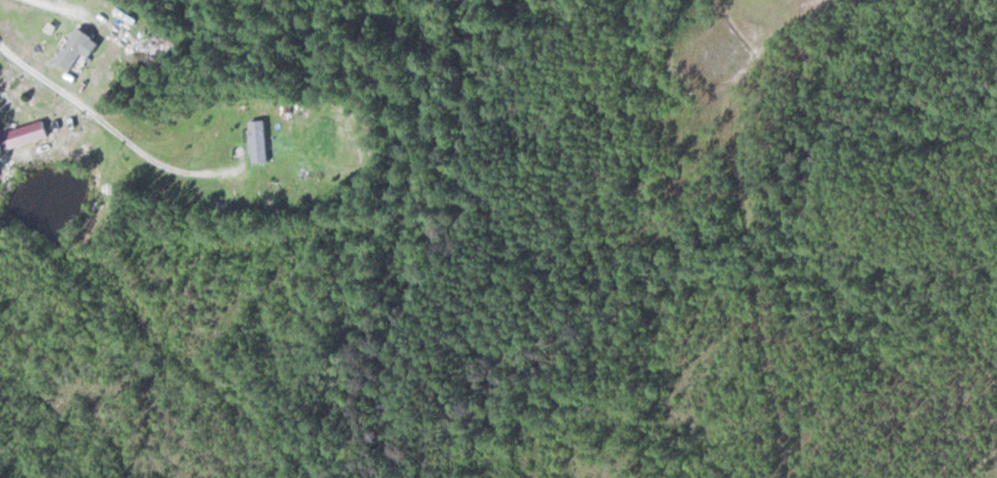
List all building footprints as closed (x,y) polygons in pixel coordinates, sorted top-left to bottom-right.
[(85,53),(91,57),(102,42),(80,27),(58,59),(74,70),(85,53)] [(11,132),(13,138),(6,140),(10,150),(50,136),(45,120),(11,132)] [(254,120),(254,162),(268,162),(268,120),(254,120)]
